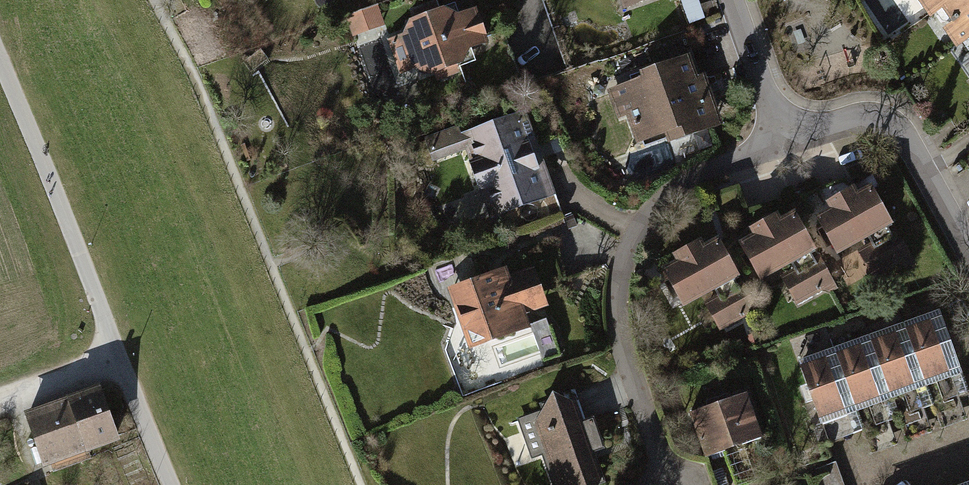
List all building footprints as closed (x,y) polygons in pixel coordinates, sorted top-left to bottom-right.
[(618,12),(655,0),(614,0),(618,12)] [(911,14),(920,8),(945,45),(959,35),(968,50),(968,0),(901,0),(911,14)] [(403,31),(387,37),(399,73),(417,67),(430,73),(435,71),(438,80),(461,72),(458,66),(476,60),(471,46),(490,39),(478,4),(460,10),(459,11),(455,1),(438,7),(436,1),(413,9),(415,15),(409,17),(403,31)] [(355,36),(386,26),(379,5),(348,15),(355,36)] [(683,60),(617,85),(644,152),(709,127),(683,60)] [(527,113),(460,138),(492,222),(559,197),(527,113)] [(868,186),(813,213),(832,253),(888,225),(868,186)] [(790,212),(733,239),(752,279),(809,253),(790,212)] [(718,238),(658,268),(679,311),(740,281),(718,238)] [(793,303),(837,287),(828,264),(785,280),(793,303)] [(505,269),(445,287),(464,347),(521,329),(518,317),(548,308),(537,270),(508,278),(505,269)] [(935,311),(791,367),(815,429),(960,374),(935,311)] [(100,383),(23,410),(43,465),(120,438),(100,383)] [(746,395),(691,414),(707,460),(762,441),(746,395)] [(530,414),(556,484),(604,484),(573,399),(530,414)]
